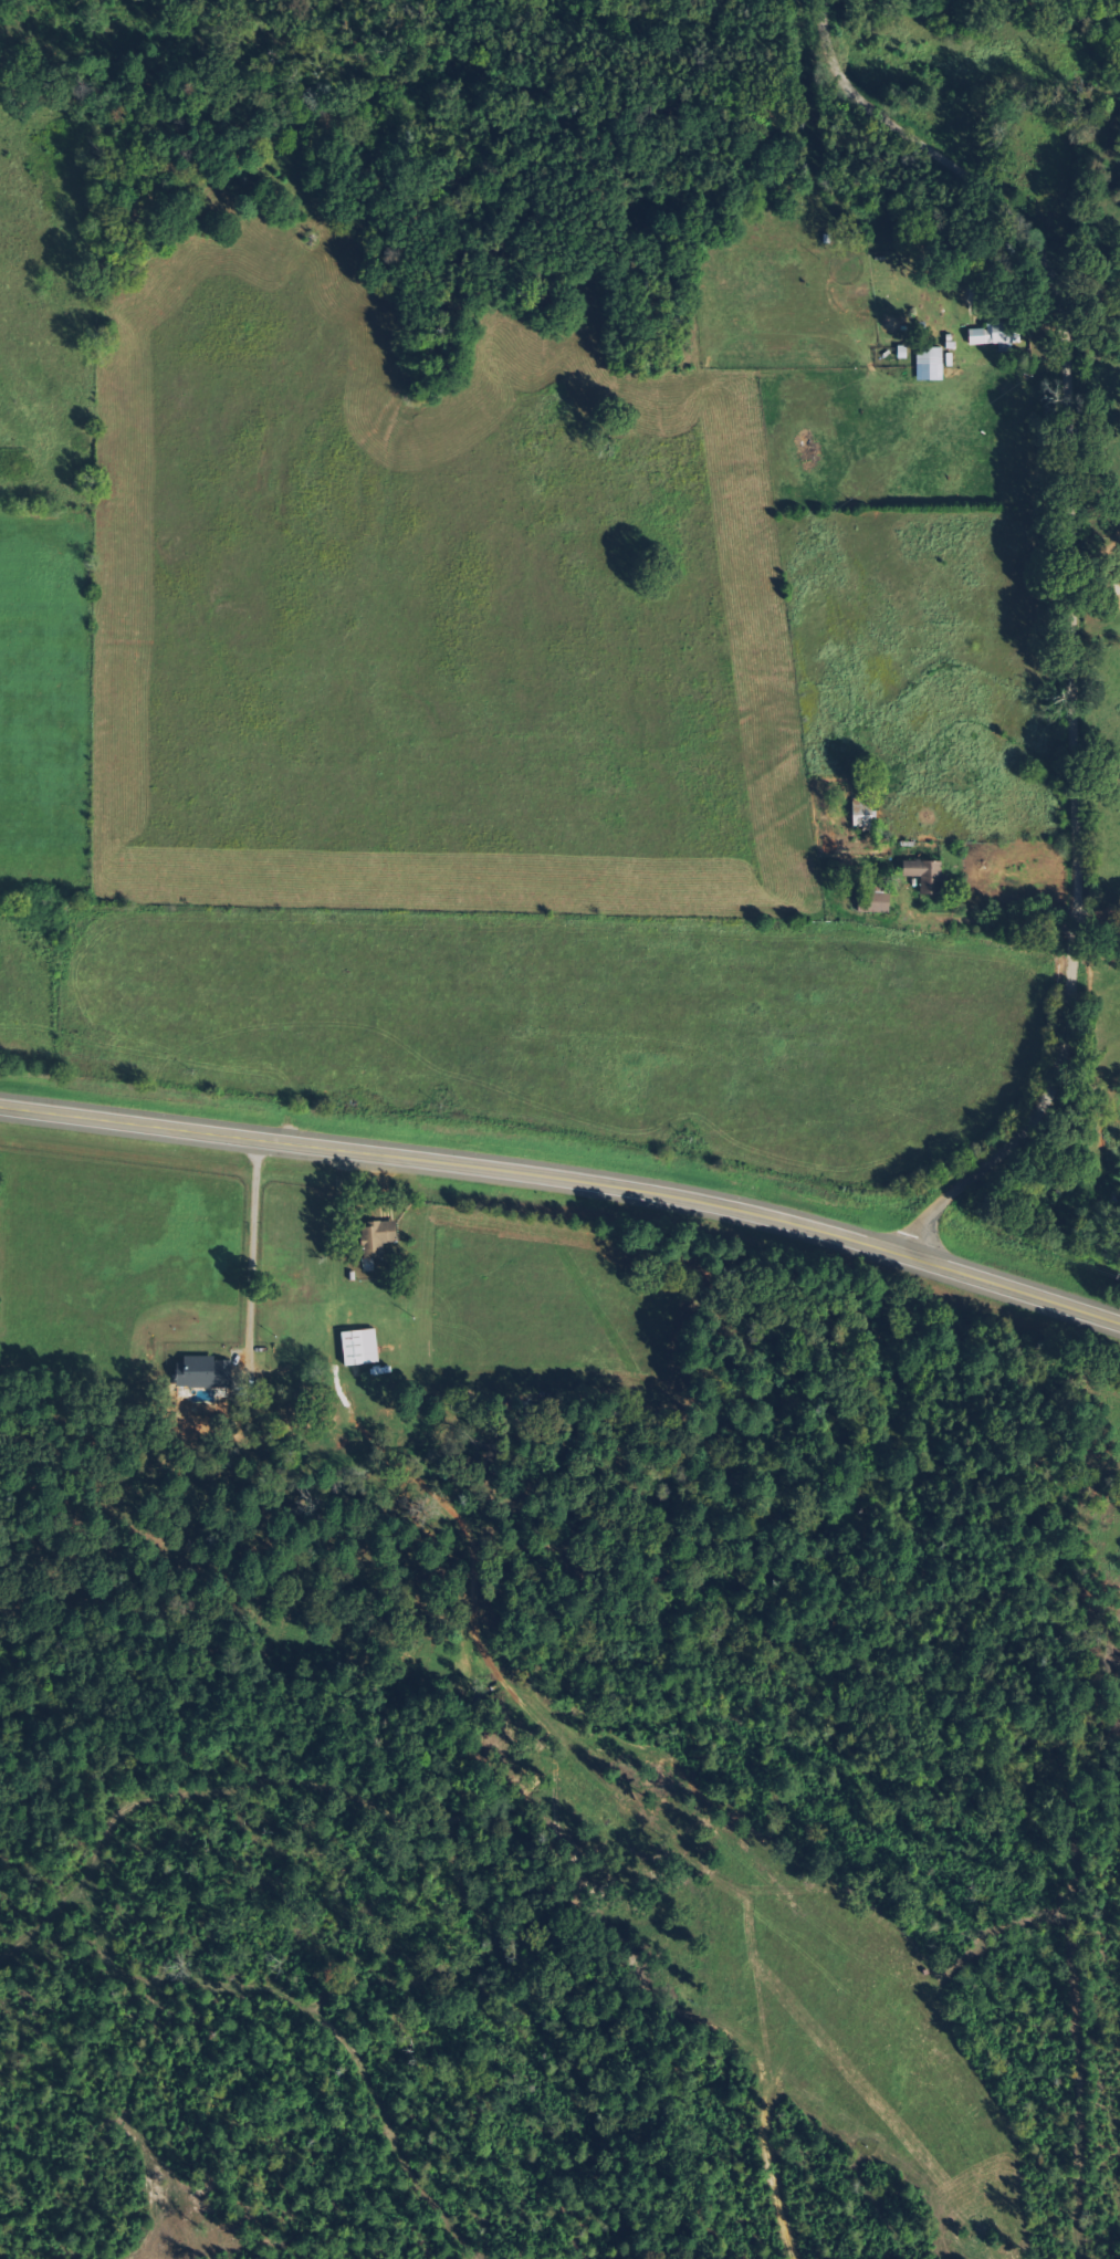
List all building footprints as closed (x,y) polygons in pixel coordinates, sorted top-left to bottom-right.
[(913,381),(938,381),(938,348),(912,348),(913,381)] [(937,875),(937,862),(896,862),(897,876),(915,876),(915,891),(944,891),(944,875),(937,875)] [(884,912),(883,885),(869,885),(869,893),(852,893),(853,913),(884,912)] [(364,1258),(384,1257),(383,1242),(398,1242),(397,1220),(362,1222),(364,1258)] [(347,1364),(380,1362),(377,1327),(344,1330),(347,1364)] [(179,1387),(233,1386),(232,1359),(215,1359),(215,1356),(179,1357),(179,1387)]
